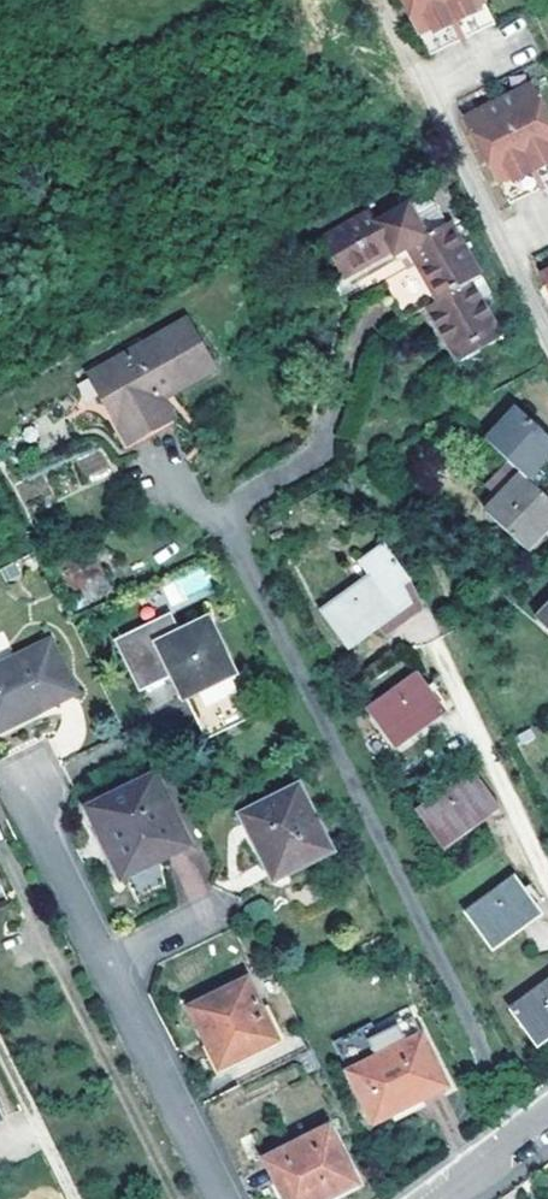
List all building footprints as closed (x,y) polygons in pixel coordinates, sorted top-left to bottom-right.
[(419,34),(431,28),(434,33),(473,13),(470,7),(483,1),(482,0),(401,0),(419,34)] [(431,28),(419,34),(431,58),(495,25),(483,1),(470,7),(473,13),(434,33),(431,28)] [(467,119),(499,183),(511,177),(514,182),(544,167),(542,159),(547,157),(547,119),(532,87),(467,119)] [(499,183),(511,207),(547,188),(547,157),(542,159),(544,167),(514,182),(511,177),(499,183)] [(365,214),(322,238),(344,278),(393,252),(395,255),(407,249),(437,302),(428,308),(457,360),(500,335),(468,280),(481,273),(451,222),(446,225),(435,204),(422,199),(411,205),(410,202),(372,224),(365,214)] [(185,326),(90,381),(127,447),(171,423),(161,404),(213,374),(185,326)] [(491,442),(514,464),(526,477),(528,479),(547,459),(547,434),(521,410),(491,442)] [(100,449),(76,460),(86,480),(109,469),(100,449)] [(492,487),(504,498),(526,477),(514,464),(492,487)] [(527,552),(547,531),(547,499),(528,479),(526,477),(504,498),(489,512),(527,552)] [(373,575),(325,610),(351,647),(382,625),(407,608),(416,617),(426,609),(413,581),(387,543),(363,560),(373,575)] [(15,567),(1,574),(7,584),(20,577),(15,567)] [(532,623),(547,638),(547,606),(532,623)] [(407,608),(382,625),(389,635),(416,617),(407,608)] [(175,612),(116,641),(142,693),(176,676),(209,741),(253,720),(204,622),(185,632),(175,612)] [(0,670),(0,733),(76,695),(51,645),(0,670)] [(421,674),(373,709),(399,746),(447,712),(435,694),(430,688),(421,674)] [(430,688),(435,694),(440,690),(436,683),(430,688)] [(472,776),(423,810),(448,846),(496,812),(472,776)] [(156,777),(93,810),(126,879),(190,846),(156,777)] [(300,786),(247,813),(279,878),(332,852),(300,786)] [(518,877),(470,912),(497,951),(544,917),(532,898),(528,892),(518,877)] [(535,887),(528,892),(532,898),(539,893),(535,887)] [(190,1006),(231,1089),(313,1049),(302,1025),(276,1038),(247,978),(190,1006)] [(515,1009),(541,1046),(547,1041),(547,986),(515,1009)] [(388,1054),(349,1073),(374,1122),(449,1087),(417,1022),(382,1039),(388,1054)] [(530,1083),(535,1093),(541,1089),(536,1080),(530,1083)] [(264,1158),(284,1198),(325,1198),(358,1183),(330,1126),(264,1158)] [(533,1174),(522,1181),(531,1198),(545,1198),(533,1174)]
